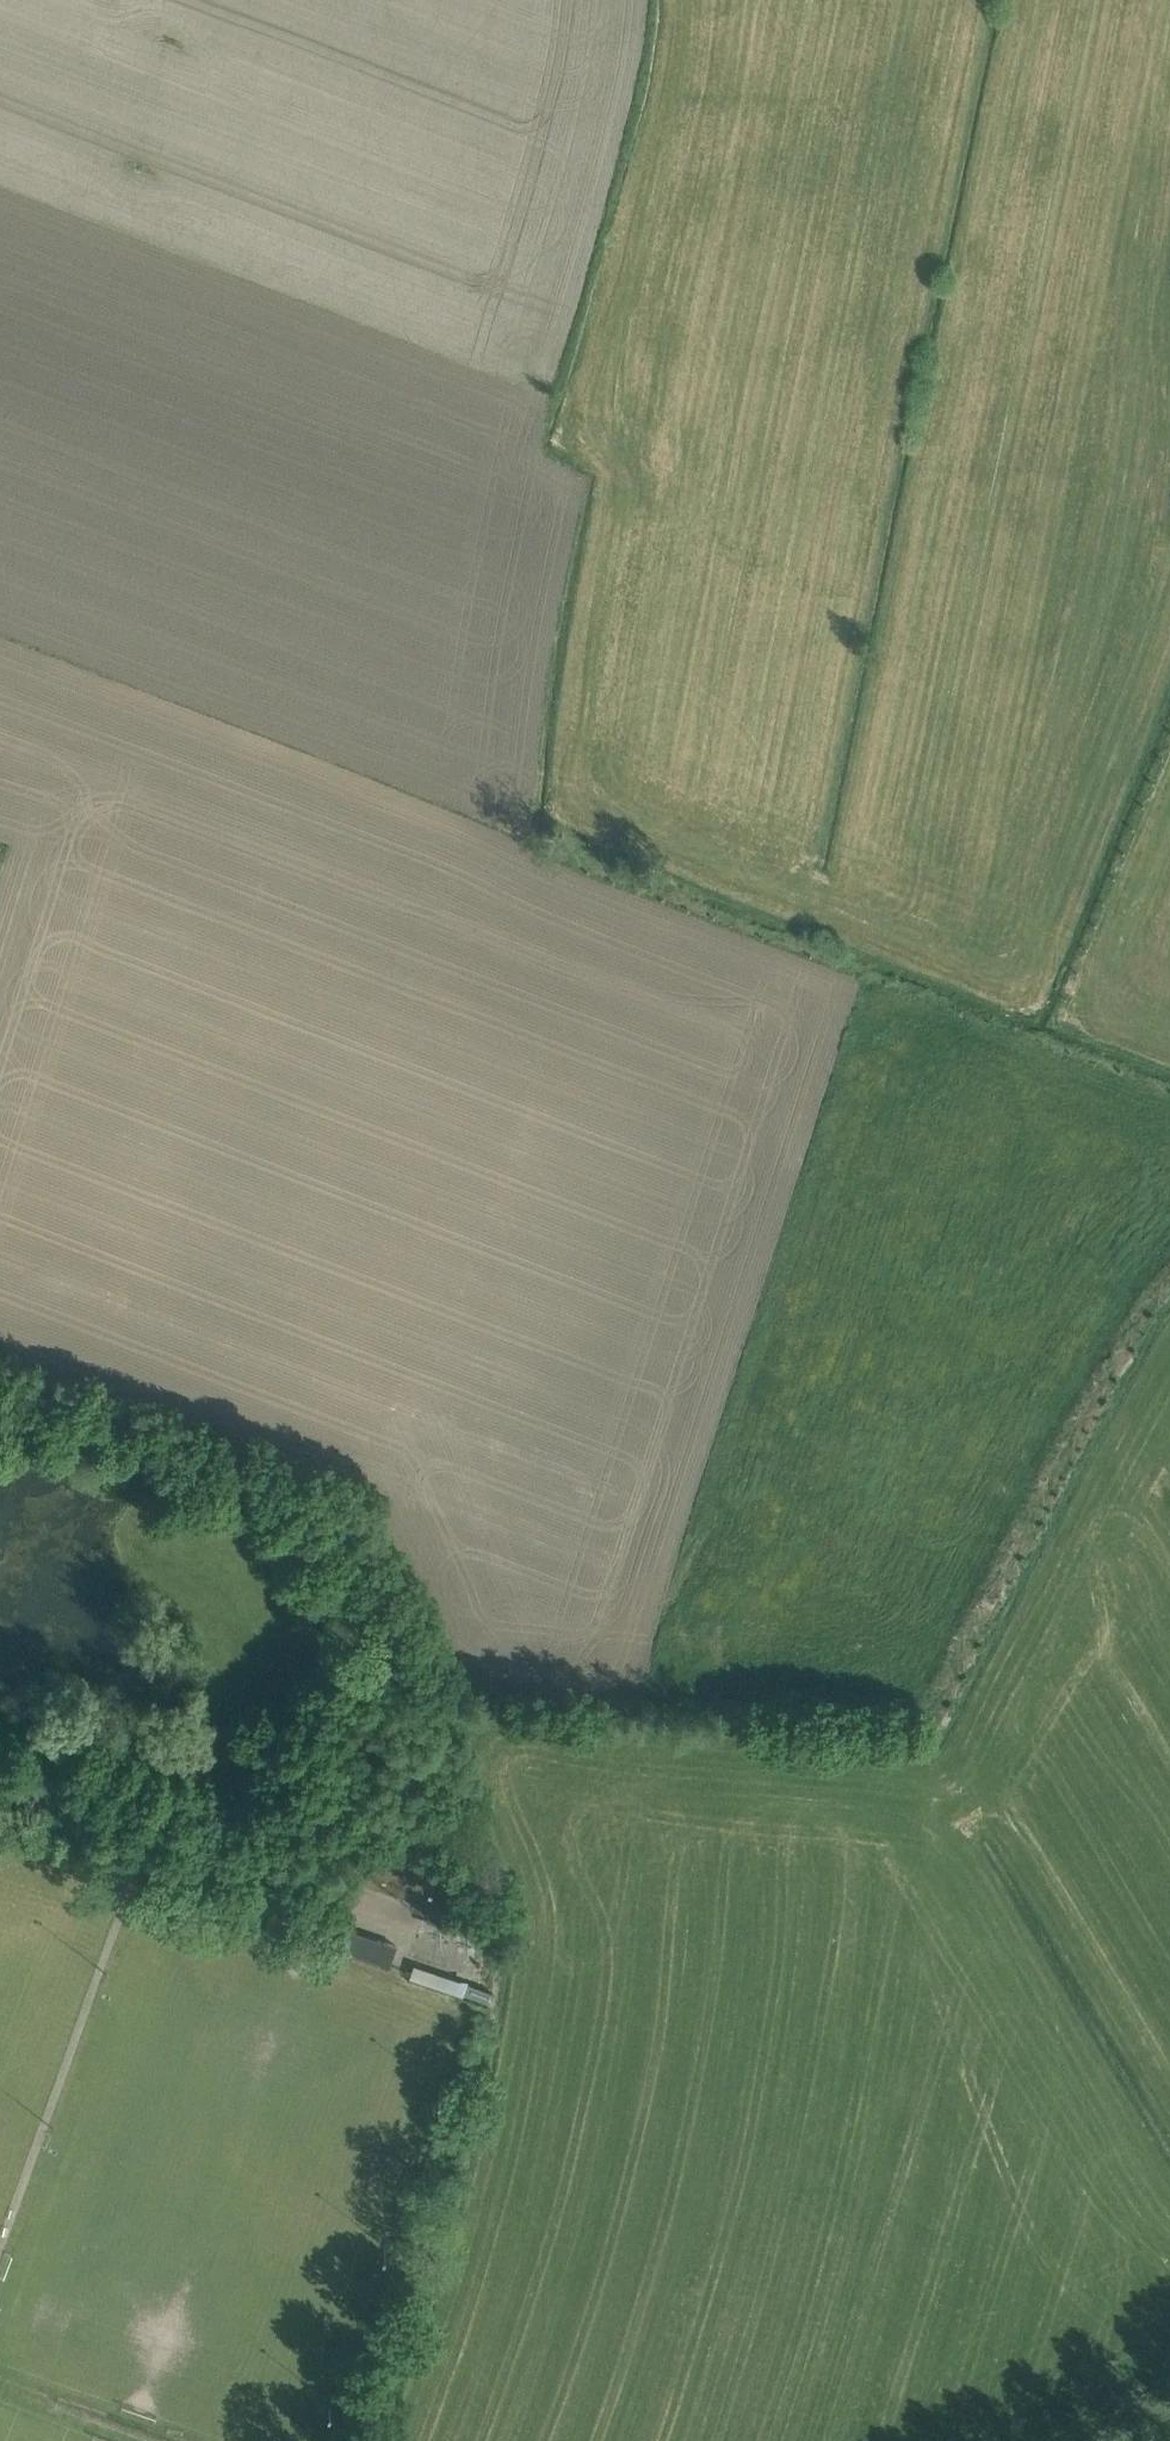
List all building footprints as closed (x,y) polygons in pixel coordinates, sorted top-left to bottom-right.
[(334,1950),(389,1968),(396,1945),(342,1927),(334,1950)] [(463,1992),(481,1998),(485,1986),(467,1980),(463,1992)]
